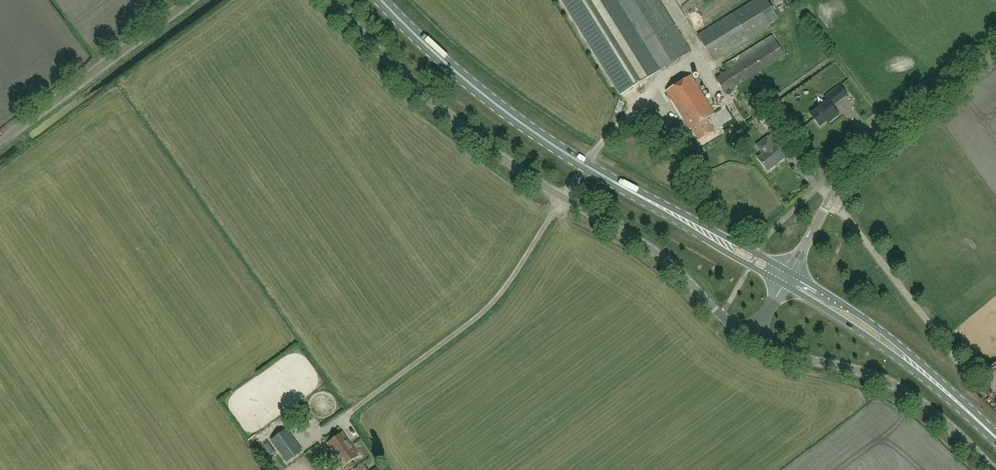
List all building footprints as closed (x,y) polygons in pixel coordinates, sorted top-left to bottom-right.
[(655,73),(691,51),(659,0),(563,0),(621,94),(655,73)] [(698,35),(714,61),(771,26),(770,25),(780,19),(768,0),(754,0),(698,35)] [(725,92),(786,56),(772,35),(724,64),(728,70),(716,77),(725,92)] [(707,119),(715,114),(692,75),(666,90),(690,129),(691,128),(699,141),(715,131),(707,119)] [(832,107),(847,95),(841,86),(826,97),(829,101),(811,115),(820,126),(830,119),(831,121),(839,115),(832,107)] [(773,110),(784,125),(791,120),(780,105),(773,110)] [(757,146),(764,154),(758,158),(768,171),(785,157),(777,147),(785,140),(777,130),(757,146)] [(287,429),(271,440),(285,460),(301,449),(287,429)] [(358,455),(342,433),(328,443),(333,450),(331,451),(336,458),(338,457),(344,466),(358,455)]
